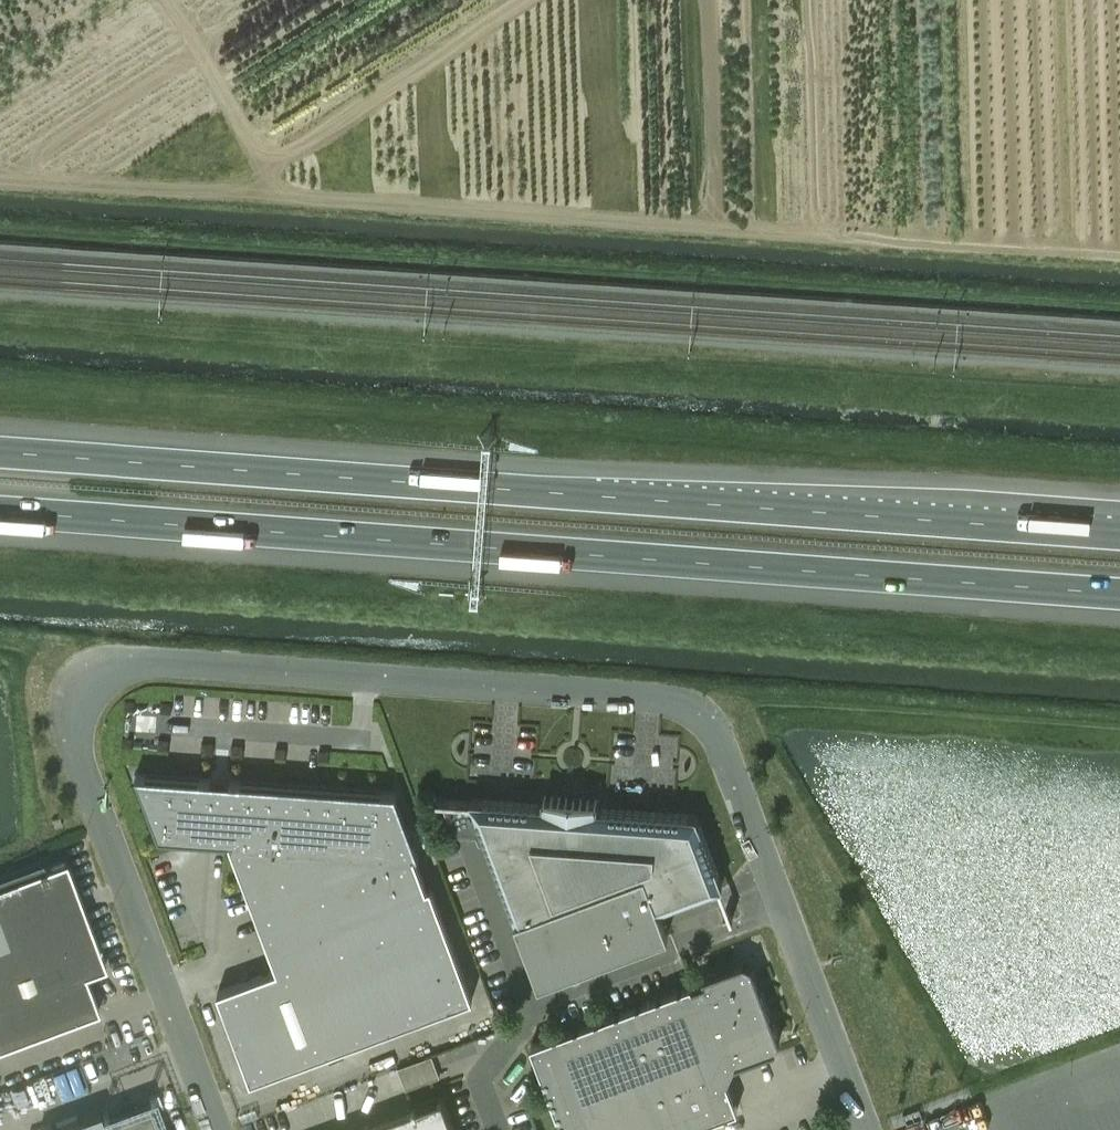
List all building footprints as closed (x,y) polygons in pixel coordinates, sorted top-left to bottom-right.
[(218,993),(252,1082),(473,1000),(431,888),(427,889),(414,855),(419,856),(396,794),(136,776),(160,837),(230,842),(278,970),(218,993)] [(663,907),(714,889),(727,885),(701,814),(599,807),(599,799),(545,795),(544,803),(471,797),(471,800),(441,799),(455,834),(477,835),(480,842),(487,843),(542,983),(674,933),(663,907)] [(66,861),(0,886),(0,1049),(99,1012),(85,975),(106,968),(66,861)] [(753,966),(743,962),(703,977),(705,983),(692,988),(691,986),(531,1046),(563,1129),(687,1129),(738,1111),(728,1083),(736,1065),(776,1050),(781,1040),(753,966)] [(362,1129),(454,1129),(443,1100),(362,1129)] [(149,1103),(103,1120),(100,1113),(56,1129),(159,1129),(149,1103)]
